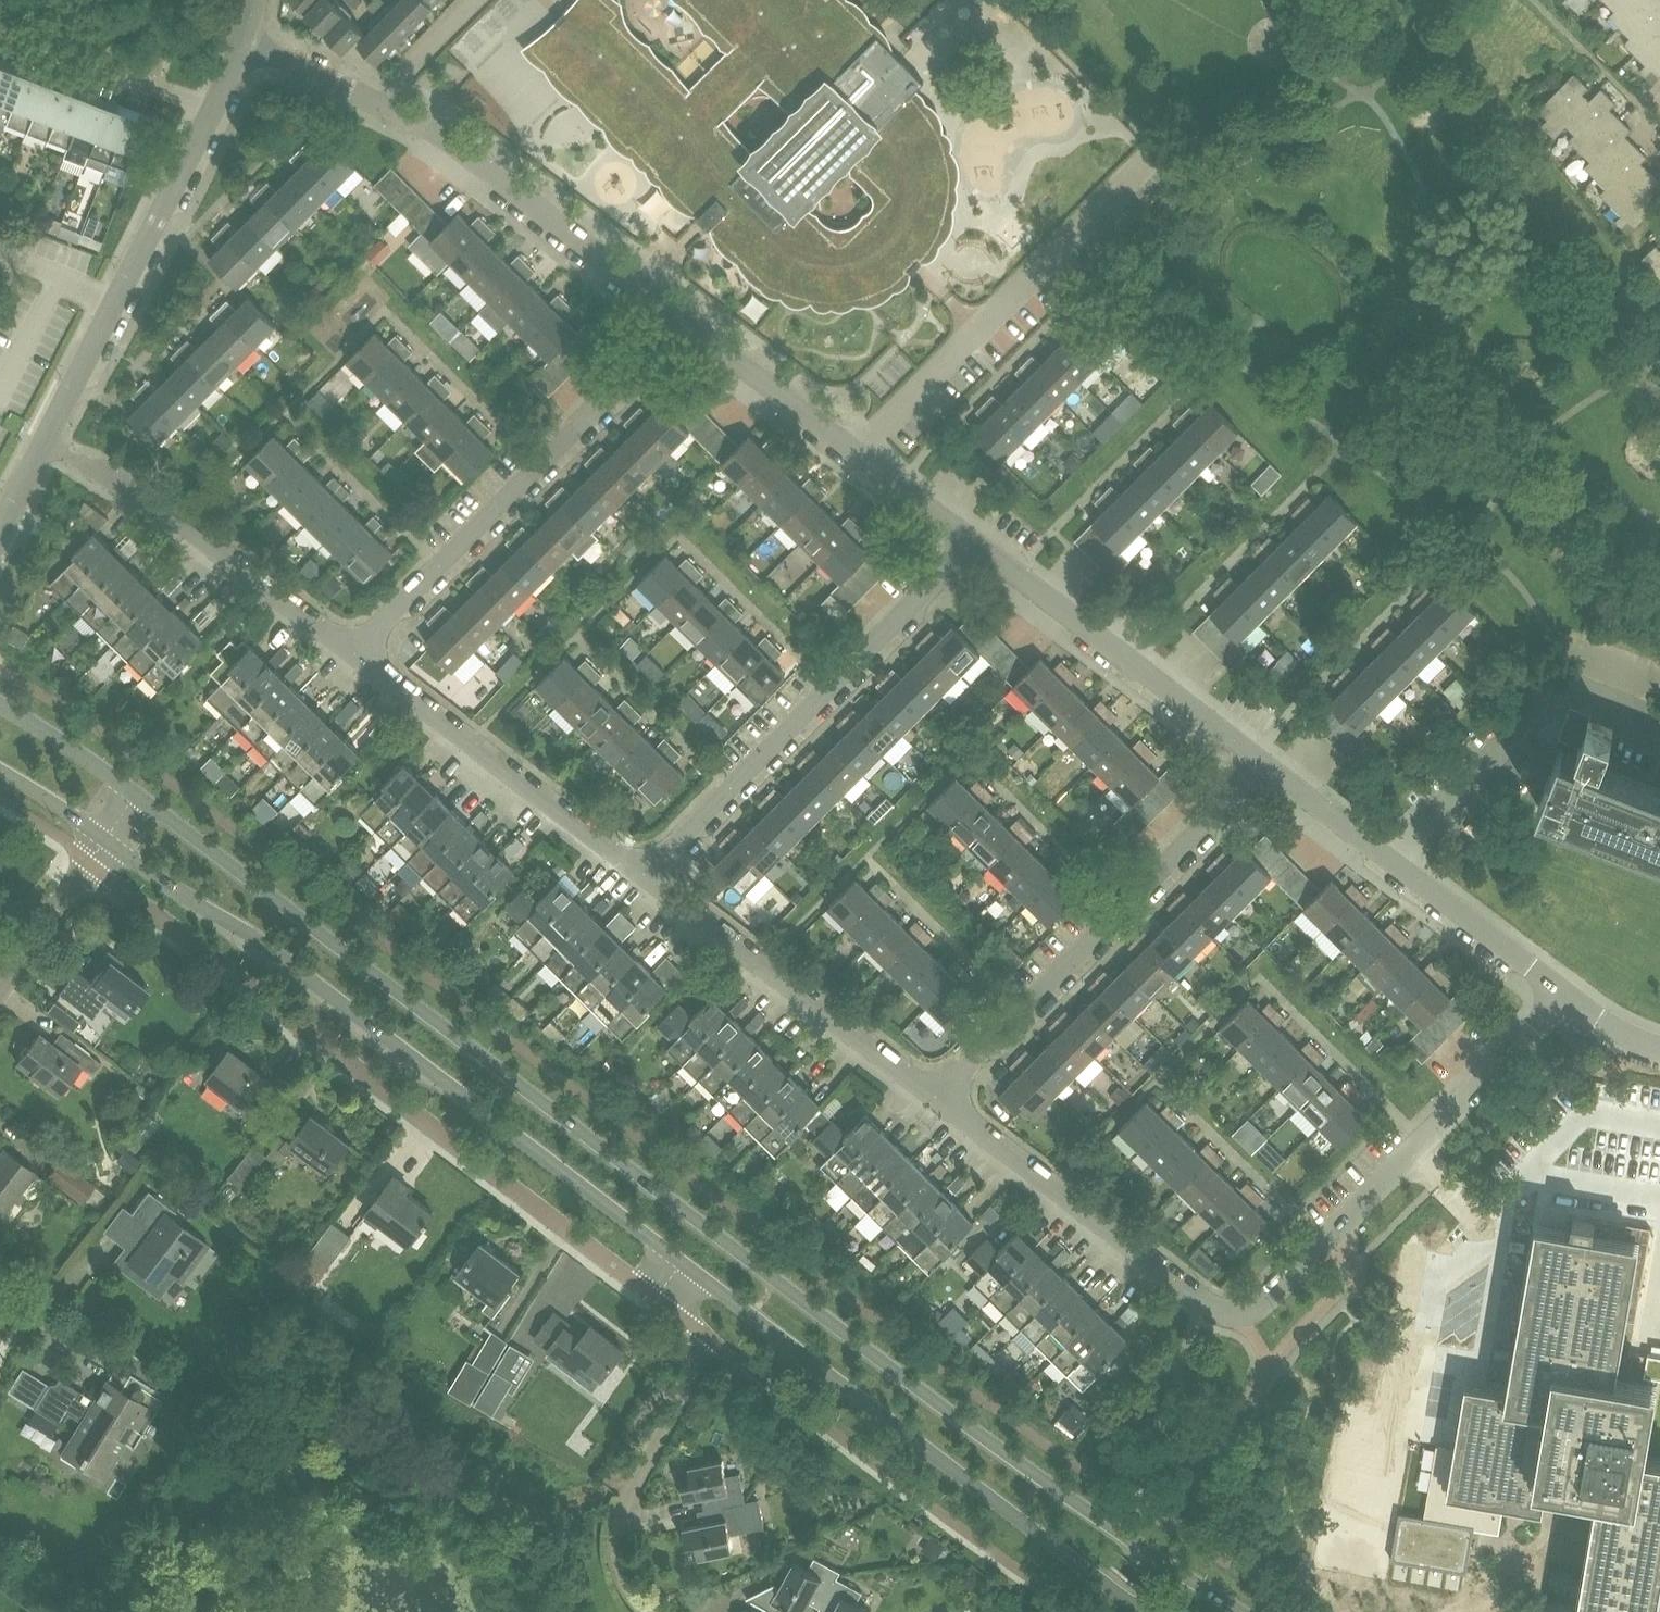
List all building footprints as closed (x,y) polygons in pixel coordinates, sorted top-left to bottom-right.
[(345,50),(364,30),(333,0),(294,0),(345,50)] [(378,63),(439,0),(402,0),(393,9),(389,5),(378,16),(382,20),(358,44),(378,63)] [(374,13),(385,1),(384,0),(373,0),(367,6),(374,13)] [(928,89),(884,45),(883,46),(838,2),(832,8),(825,0),(690,0),(699,8),(695,12),(706,23),(710,19),(743,53),(689,107),(613,31),(619,25),(599,5),(540,64),(784,307),(789,302),(790,303),(792,303),(794,304),(797,305),(802,307),(803,307),(807,308),(810,308),(813,309),(816,310),(819,310),(822,310),(824,310),(827,311),(830,311),(831,311),(832,311),(834,311),(835,311),(839,310),(840,310),(843,310),(847,310),(851,309),(853,309),(855,308),(858,308),(860,307),(863,306),(867,305),(874,303),(880,300),(882,300),(888,297),(890,295),(892,294),(898,290),(903,288),(906,284),(910,281),(914,277),(916,275),(918,273),(919,271),(921,269),(923,266),(925,264),(928,260),(930,256),(933,252),(935,249),(936,245),(938,240),(940,237),(941,234),(942,230),(943,227),(944,222),(945,218),(946,217),(946,215),(946,213),(946,211),(947,208),(947,206),(947,204),(947,202),(947,199),(947,196),(947,194),(947,189),(947,184),(946,181),(946,179),(945,174),(945,172),(944,170),(944,166),(943,164),(942,161),(941,157),(940,154),(938,151),(937,149),(936,146),(935,144),(934,143),(934,141),(933,140),(932,138),(930,135),(928,133),(927,130),(925,127),(923,126),(923,125),(922,123),(921,122),(920,121),(918,119),(917,118),(915,116),(914,114),(912,113),(910,111),(908,109),(928,89)] [(1606,1),(1615,10),(1609,16),(1621,28),(1648,0),(1607,0),(1606,1)] [(1621,28),(1630,37),(1624,43),(1636,55),(1659,31),(1659,23),(1657,20),(1659,17),(1659,0),(1649,0),(1648,0),(1621,28)] [(1636,55),(1646,64),(1640,70),(1650,80),(1653,83),(1659,76),(1659,31),(1636,55)] [(0,72),(0,133),(5,121),(29,58),(20,54),(13,73),(1,68),(0,72)] [(5,121),(26,129),(43,84),(33,80),(40,62),(29,58),(5,121)] [(26,129),(47,137),(71,74),(62,70),(55,88),(43,84),(26,129)] [(1574,73),(1539,109),(1548,118),(1542,124),(1555,137),(1566,125),(1581,108),(1574,102),(1588,87),(1574,73)] [(47,137),(68,145),(85,100),(75,96),(82,78),(71,74),(47,137)] [(1553,85),(1548,78),(1541,83),(1547,90),(1553,85)] [(103,86),(96,104),(85,100),(68,145),(88,153),(109,100),(112,90),(103,86)] [(1566,125),(1575,133),(1569,139),(1582,152),(1618,116),(1610,109),(1616,103),(1601,88),(1581,108),(1566,125)] [(119,104),(109,100),(88,153),(83,167),(104,175),(109,161),(126,116),(116,112),(119,104)] [(131,169),(151,116),(141,112),(138,120),(126,116),(109,161),(131,169)] [(1582,152),(1591,161),(1585,166),(1597,178),(1633,143),(1626,136),(1631,130),(1618,116),(1582,152)] [(329,140),(317,151),(308,142),(299,151),(336,188),(357,167),(329,140)] [(1597,178),(1606,187),(1600,193),(1612,205),(1648,170),(1641,163),(1647,157),(1633,143),(1597,178)] [(300,168),(289,180),(317,208),(336,188),(299,151),(291,159),(300,168)] [(393,166),(374,185),(384,194),(402,176),(393,166)] [(1659,186),(1659,181),(1648,170),(1612,205),(1622,214),(1616,220),(1628,233),(1659,201),(1659,193),(1656,189),(1659,186)] [(384,194),(393,203),(411,185),(402,176),(384,194)] [(289,180),(278,190),(269,181),(260,190),(297,227),(317,208),(289,180)] [(244,189),(252,197),(260,189),(253,182),(244,189)] [(420,194),(411,185),(393,203),(402,212),(420,194)] [(261,208),(250,219),(278,247),(297,227),(260,190),(252,198),(261,208)] [(0,202),(0,210),(14,214),(19,199),(3,194),(0,202)] [(430,204),(420,194),(402,212),(412,221),(430,204)] [(412,221),(421,231),(439,213),(430,204),(412,221)] [(421,231),(431,241),(449,223),(439,213),(421,231)] [(459,213),(449,223),(431,241),(452,261),(489,223),(480,215),(471,225),(459,213)] [(380,214),(364,216),(368,239),(383,237),(380,214)] [(43,230),(56,234),(61,220),(48,216),(43,230)] [(82,234),(91,237),(99,220),(89,216),(82,234)] [(250,219),(239,230),(229,220),(221,229),(259,266),(278,247),(250,219)] [(452,261),(471,280),(499,253),(488,242),(498,232),(489,223),(452,261)] [(70,228),(60,225),(56,235),(65,239),(70,228)] [(210,259),(231,279),(238,287),(259,266),(221,229),(212,238),(222,247),(210,259)] [(365,254),(376,265),(392,249),(381,238),(365,254)] [(1642,259),(1659,276),(1659,249),(1656,245),(1642,259)] [(471,280),(491,300),(528,263),(520,254),(510,264),(499,253),(471,280)] [(491,300),(511,319),(538,292),(527,281),(537,271),(528,263),(491,300)] [(321,279),(317,285),(323,290),(327,285),(321,279)] [(511,319),(525,334),(531,339),(568,302),(559,293),(549,303),(538,292),(511,319)] [(249,298),(237,309),(228,300),(219,308),(257,345),(277,325),(249,298)] [(578,331),(567,320),(576,311),(568,302),(531,339),(551,359),(559,351),(569,341),(578,332),(578,331)] [(437,317),(441,310),(433,305),(429,312),(437,317)] [(221,326),(209,337),(237,365),(257,345),(219,308),(211,317),(221,326)] [(1093,313),(1081,325),(1072,315),(1063,324),(1100,360),(1120,340),(1093,313)] [(440,332),(449,340),(461,329),(451,320),(440,332)] [(588,321),(578,331),(578,332),(596,349),(606,340),(588,321)] [(1065,341),(1053,353),(1081,380),(1100,360),(1063,324),(1055,332),(1065,341)] [(348,360),(368,380),(405,343),(397,335),(387,344),(375,332),(348,360)] [(587,359),(596,349),(578,332),(569,341),(587,359)] [(209,337),(199,348),(189,339),(180,347),(218,385),(237,365),(209,337)] [(577,368),(587,359),(569,341),(559,351),(577,368)] [(368,380),(388,400),(415,372),(404,361),(414,352),(405,343),(368,380)] [(181,365),(170,377),(198,405),(218,385),(180,347),(172,356),(181,365)] [(568,378),(577,368),(559,351),(551,359),(550,360),(568,378)] [(1053,353),(1042,364),(1033,355),(1024,363),(1061,400),(1081,380),(1053,353)] [(559,387),(568,378),(550,360),(541,369),(559,387)] [(1025,381),(1014,392),(1042,419),(1061,400),(1024,363),(1016,372),(1025,381)] [(532,379),(549,397),(559,387),(541,369),(532,379)] [(388,400),(408,419),(445,382),(436,373),(427,383),(415,372),(388,400)] [(170,377),(159,388),(150,378),(141,387),(178,424),(198,405),(170,377)] [(408,419),(427,439),(455,411),(444,401),(454,391),(445,382),(408,419)] [(130,417),(132,418),(158,444),(178,424),(141,387),(132,396),(142,405),(130,417)] [(684,389),(666,406),(675,416),(694,398),(684,389)] [(316,409),(327,399),(319,390),(308,402),(316,409)] [(1014,392),(1003,403),(994,394),(986,402),(1023,439),(1042,419),(1014,392)] [(703,408),(694,398),(675,416),(685,425),(703,408)] [(986,420),(975,432),(984,441),(994,450),(1003,460),(1023,439),(986,402),(977,411),(986,420)] [(1112,412),(1124,424),(1134,413),(1122,402),(1112,412)] [(1211,403),(1200,414),(1190,405),(1181,414),(1219,451),(1239,431),(1211,403)] [(663,404),(651,416),(642,406),(633,414),(671,452),(691,431),(685,425),(675,416),(666,406),(663,404)] [(685,425),(691,431),(694,434),(712,417),(703,408),(685,425)] [(427,439),(447,459),(484,421),(475,413),(466,422),(455,411),(427,439)] [(634,433),(623,444),(651,471),(671,452),(633,414),(625,423),(634,433)] [(1183,431),(1171,443),(1199,471),(1219,451),(1181,414),(1174,422),(1183,431)] [(694,434),(694,435),(703,443),(721,426),(712,417),(694,434)] [(467,479),(495,451),(483,440),(493,430),(484,421),(447,459),(467,479)] [(703,443),(704,444),(712,453),(730,435),(721,426),(703,443)] [(350,437),(357,444),(368,435),(360,427),(350,437)] [(975,432),(957,450),(966,459),(984,441),(975,432)] [(247,462),(267,482),(304,445),(295,436),(286,446),(275,434),(247,462)] [(712,453),(723,463),(740,445),(730,435),(712,453)] [(750,435),(740,445),(723,463),(743,483),(780,446),(771,437),(762,447),(750,435)] [(966,459),(976,468),(994,450),(984,441),(966,459)] [(1171,443),(1161,454),(1151,445),(1143,454),(1180,490),(1199,471),(1171,443)] [(623,444),(612,455),(603,446),(594,454),(632,491),(651,471),(623,444)] [(267,482),(287,502),(314,474),(303,463),(313,453),(304,445),(267,482)] [(743,483),(763,503),(790,475),(779,464),(789,454),(780,446),(743,483)] [(976,468),(985,478),(1003,460),(994,450),(976,468)] [(1066,465),(1074,472),(1084,462),(1073,451),(1066,459),(1066,465)] [(595,472),(584,483),(612,511),(632,491),(594,454),(585,463),(595,472)] [(1144,471),(1133,482),(1160,510),(1180,490),(1143,454),(1135,462),(1144,471)] [(994,487),(1012,469),(1003,460),(985,478),(994,487)] [(287,502),(307,521),(344,484),(335,475),(325,485),(314,474),(287,502)] [(763,503),(782,522),(820,485),(811,476),(801,486),(790,475),(763,503)] [(683,488),(690,494),(700,483),(693,477),(683,488)] [(1133,482),(1122,494),(1112,485),(1104,493),(1141,529),(1160,510),(1133,482)] [(584,483),(573,495),(564,485),(555,494),(592,531),(612,511),(584,483)] [(307,521),(326,541),(354,513),(343,502),(353,492),(344,484),(307,521)] [(782,522),(802,542),(830,514),(819,503),(828,493),(820,485),(782,522)] [(1121,550),(1141,529),(1104,493),(1096,501),(1104,511),(1093,522),(1102,531),(1112,541),(1121,550)] [(556,511),(554,513),(545,523),(573,551),(592,531),(555,494),(547,502),(556,511)] [(1358,521),(1329,494),(1318,505),(1309,496),(1300,505),(1337,542),(1358,521)] [(1301,522),(1290,533),(1318,561),(1337,542),(1300,505),(1293,513),(1301,522)] [(326,541),(346,560),(383,523),(375,514),(365,524),(354,513),(326,541)] [(802,542),(822,561),(859,524),(851,515),(841,525),(830,514),(802,542)] [(1093,522),(1075,540),(1085,550),(1102,531),(1093,522)] [(366,580),(394,553),(382,541),(392,532),(383,523),(346,560),(366,580)] [(545,523),(533,535),(524,525),(516,534),(553,571),(573,551),(545,523)] [(870,554),(858,543),(868,533),(859,524),(822,561),(842,581),(851,572),(860,563),(870,554)] [(1085,550),(1094,559),(1112,541),(1102,531),(1085,550)] [(51,583),(66,598),(94,570),(91,566),(110,547),(95,532),(75,552),(78,555),(66,568),(51,583)] [(1290,533),(1279,544),(1270,536),(1262,544),(1298,580),(1318,561),(1290,533)] [(516,552),(505,563),(533,590),(553,571),(516,534),(507,543),(516,552)] [(623,548),(632,556),(644,544),(636,535),(623,548)] [(1121,550),(1112,541),(1094,559),(1103,568),(1121,550)] [(897,562),(879,544),(870,554),(888,571),(897,562)] [(1262,561),(1251,572),(1279,600),(1298,580),(1262,544),(1254,552),(1262,561)] [(66,598),(82,613),(109,585),(106,582),(126,562),(110,547),(91,566),(94,570),(66,598)] [(1112,578),(1130,559),(1121,550),(1103,568),(1112,578)] [(878,581),(888,571),(870,554),(860,563),(878,581)] [(639,583),(660,603),(697,566),(688,557),(678,567),(667,555),(639,583)] [(82,613),(97,629),(125,601),(122,597),(141,578),(126,562),(106,582),(109,585),(82,613)] [(505,563),(494,574),(484,565),(476,573),(514,610),(533,590),(505,563)] [(869,590),(878,581),(860,563),(851,572),(869,590)] [(660,603),(679,623),(707,595),(695,584),(705,574),(697,566),(660,603)] [(851,572),(842,581),(842,582),(860,599),(869,590),(851,572)] [(1251,572),(1240,584),(1231,575),(1223,583),(1260,619),(1279,600),(1251,572)] [(477,591),(466,602),(494,630),(514,610),(476,573),(468,582),(477,591)] [(320,586),(332,598),(344,586),(334,574),(320,586)] [(97,629),(112,644),(140,616),(137,612),(157,593),(141,578),(122,597),(125,601),(97,629)] [(842,582),(832,592),(850,610),(860,599),(842,582)] [(1221,602),(1212,612),(1221,622),(1230,631),(1239,640),(1260,619),(1223,583),(1214,593),(1221,602)] [(1476,611),(1447,585),(1437,595),(1427,586),(1418,595),(1455,632),(1476,611)] [(822,603),(840,620),(850,610),(832,592),(822,603)] [(112,644),(128,659),(156,631),(153,628),(172,608),(157,593),(137,612),(140,616),(112,644)] [(192,600),(187,595),(179,602),(185,607),(192,600)] [(679,623),(699,642),(736,605),(727,596),(718,606),(707,595),(679,623)] [(1420,612),(1408,624),(1436,652),(1455,632),(1418,595),(1410,603),(1420,612)] [(466,602),(456,613),(445,604),(437,613),(474,650),(494,630),(466,602)] [(699,642),(718,661),(746,634),(735,623),(745,613),(736,605),(699,642)] [(128,659),(143,674),(171,646),(168,643),(187,623),(172,608),(153,628),(156,631),(128,659)] [(1584,631),(1594,635),(1602,613),(1592,609),(1584,631)] [(207,615),(202,610),(195,617),(200,623),(207,615)] [(975,611),(957,629),(966,638),(984,621),(975,611)] [(1208,616),(1194,630),(1203,640),(1221,622),(1212,612),(1208,616)] [(454,670),(474,650),(437,613),(426,624),(435,633),(426,642),(454,670)] [(1613,617),(1602,613),(1594,635),(1605,639),(1613,617)] [(637,623),(630,616),(622,624),(629,631),(637,623)] [(1624,621),(1613,617),(1605,639),(1615,643),(1624,621)] [(993,630),(984,621),(966,638),(976,647),(993,630)] [(1203,640),(1213,649),(1230,631),(1221,622),(1203,640)] [(185,659),(204,640),(187,623),(168,643),(171,646),(143,674),(160,691),(176,676),(189,663),(185,659)] [(1408,624),(1397,635),(1388,626),(1380,635),(1417,671),(1436,652),(1408,624)] [(953,625),(941,637),(933,628),(924,637),(961,673),(981,653),(976,647),(966,638),(957,629),(953,625)] [(1645,629),(1634,625),(1626,647),(1636,651),(1645,629)] [(981,653),(985,657),(1002,639),(993,630),(976,647),(981,653)] [(1240,640),(1239,640),(1230,631),(1213,649),(1222,658),(1240,640)] [(1658,659),(1659,652),(1659,635),(1655,633),(1647,655),(1658,659)] [(718,661),(738,681),(775,644),(767,635),(757,645),(746,634),(718,661)] [(1381,652),(1369,663),(1397,691),(1417,671),(1380,635),(1372,643),(1381,652)] [(925,653),(913,665),(941,693),(961,673),(924,637),(916,645),(925,653)] [(207,697),(222,712),(250,684),(247,680),(266,661),(251,646),(250,646),(243,639),(237,645),(231,639),(217,653),(223,660),(211,672),(222,682),(207,697)] [(1012,649),(1002,639),(985,657),(994,666),(1012,649)] [(1231,667),(1247,652),(1249,650),(1240,640),(1222,658),(1231,667)] [(758,701),(786,673),(774,662),(784,652),(775,644),(738,681),(758,701)] [(271,657),(278,664),(288,654),(281,647),(271,657)] [(1021,658),(1012,649),(994,666),(1003,675),(1021,658)] [(1277,660),(1292,674),(1302,663),(1288,649),(1277,660)] [(565,657),(537,684),(558,704),(595,667),(586,659),(576,668),(565,657)] [(1013,685),(1033,705),(1070,668),(1062,660),(1053,669),(1041,657),(1030,668),(1021,658),(1003,675),(1013,685)] [(222,712),(238,727),(266,700),(262,696),(282,676),(266,661),(247,680),(250,684),(222,712)] [(297,662),(288,671),(295,680),(304,669),(297,662)] [(1369,663),(1358,675),(1349,666),(1341,674),(1378,710),(1397,691),(1369,663)] [(913,665),(902,676),(893,668),(885,676),(922,712),(941,693),(913,665)] [(651,676),(657,681),(666,672),(661,666),(651,676)] [(558,704),(577,724),(605,696),(594,685),(603,676),(595,667),(558,704)] [(1033,705),(1053,725),(1081,697),(1070,686),(1079,677),(1070,668),(1033,705)] [(946,690),(959,706),(980,689),(966,673),(946,690)] [(1342,691),(1330,703),(1339,712),(1349,721),(1358,730),(1378,710),(1341,674),(1333,683),(1342,691)] [(238,727),(254,743),(281,715),(278,711),(298,692),(282,676),(262,696),(266,700),(238,727)] [(886,693),(874,705),(902,733),(922,712),(885,676),(876,685),(886,693)] [(254,743),(270,758),(297,731),(293,726),(313,707),(298,692),(278,711),(281,715),(254,743)] [(688,692),(678,703),(685,710),(695,700),(688,692)] [(577,724),(591,737),(597,744),(634,706),(625,698),(616,707),(605,696),(577,724)] [(1053,725),(1073,744),(1110,707),(1101,699),(1092,708),(1081,697),(1053,725)] [(335,715),(344,723),(360,706),(353,698),(335,715)] [(1312,721),(1321,730),(1339,712),(1330,703),(1312,721)] [(1407,710),(1400,703),(1371,733),(1378,740),(1407,710)] [(874,705),(863,716),(854,708),(846,716),(882,752),(902,733),(874,705)] [(597,744),(617,763),(644,735),(633,725),(643,715),(634,706),(597,744)] [(270,758),(285,773),(313,746),(309,742),(328,722),(313,707),(293,726),(297,731),(270,758)] [(1073,744),(1092,764),(1120,736),(1109,725),(1118,715),(1110,707),(1073,744)] [(1539,805),(1659,851),(1659,786),(1600,763),(1613,729),(1597,723),(1600,717),(1579,709),(1575,720),(1587,724),(1575,753),(1561,748),(1539,805)] [(708,712),(698,721),(705,729),(716,719),(708,711),(708,712)] [(1321,730),(1331,740),(1349,721),(1339,712),(1321,730)] [(846,733),(835,745),(863,772),(882,752),(846,716),(837,724),(846,733)] [(1405,734),(1418,739),(1423,724),(1410,719),(1405,734)] [(376,738),(387,727),(381,721),(370,733),(376,738)] [(1358,731),(1358,730),(1349,721),(1331,740),(1340,749),(1358,731)] [(285,773),(300,788),(328,761),(325,757),(344,738),(328,722),(309,742),(313,746),(285,773)] [(1349,758),(1367,741),(1358,731),(1340,749),(1349,758)] [(617,763),(637,783),(673,745),(665,737),(655,746),(644,735),(617,763)] [(1092,764),(1112,784),(1149,746),(1141,738),(1131,747),(1120,736),(1092,764)] [(342,774),(361,754),(344,738),(325,757),(328,761),(300,788),(317,804),(344,776),(342,774)] [(1015,742),(1007,750),(1017,760),(1025,752),(1015,742)] [(684,775),(673,763),(682,754),(673,745),(637,783),(657,803),(684,775)] [(835,745),(824,756),(815,748),(806,756),(843,792),(863,772),(835,745)] [(1160,776),(1148,764),(1157,754),(1149,746),(1112,784),(1132,804),(1142,794),(1151,785),(1160,776)] [(566,755),(559,763),(568,771),(575,763),(566,755)] [(807,773),(795,785),(823,812),(843,792),(806,756),(797,764),(807,773)] [(361,814),(376,829),(404,801),(400,797),(420,778),(405,762),(385,783),(388,786),(361,814)] [(1170,767),(1160,776),(1177,793),(1187,784),(1170,767)] [(1032,785),(1037,780),(1031,773),(1026,777),(1032,785)] [(957,776),(929,804),(950,824),(986,787),(978,779),(969,788),(957,776)] [(1168,803),(1177,793),(1160,776),(1151,785),(1168,803)] [(376,829),(391,844),(418,815),(416,813),(435,793),(420,778),(400,797),(404,801),(376,829)] [(795,785),(784,795),(775,786),(766,796),(803,832),(823,812),(795,785)] [(1159,812),(1168,803),(1151,785),(1142,794),(1159,812)] [(950,824),(969,844),(997,816),(986,805),(995,796),(986,787),(950,824)] [(391,844),(407,859),(434,831),(431,828),(451,808),(435,793),(416,813),(418,815),(391,844)] [(1150,821),(1159,812),(1142,794),(1132,804),(1150,821)] [(768,812),(756,824),(784,852),(803,832),(766,796),(758,804),(768,812)] [(1141,831),(1150,821),(1132,804),(1123,813),(1141,831)] [(407,859),(422,874),(449,847),(446,843),(465,822),(451,808),(431,828),(434,831),(407,859)] [(472,819),(479,826),(489,816),(482,809),(472,819)] [(628,810),(618,820),(628,830),(638,820),(628,810)] [(1086,832),(1096,823),(1086,813),(1076,823),(1086,832)] [(1114,823),(1131,840),(1141,831),(1123,813),(1114,823)] [(969,844),(989,863),(1026,826),(1018,818),(1008,827),(997,816),(969,844)] [(291,829),(303,842),(312,833),(300,821),(291,829)] [(422,874),(438,890),(465,862),(462,859),(482,839),(465,822),(446,843),(449,847),(422,874)] [(756,824),(745,835),(736,827),(728,835),(764,871),(784,852),(756,824)] [(989,863),(1009,883),(1036,855),(1025,844),(1035,835),(1026,826),(989,863)] [(1266,834),(1248,851),(1258,861),(1275,843),(1266,834)] [(504,848),(512,857),(525,844),(517,835),(504,848)] [(744,892),(764,871),(728,835),(719,844),(728,852),(716,864),(719,867),(710,876),(723,889),(732,879),(744,892)] [(438,890),(453,905),(480,877),(478,874),(497,854),(482,839),(462,859),(465,862),(438,890)] [(1284,852),(1275,843),(1258,861),(1267,870),(1284,852)] [(1244,848),(1233,859),(1223,850),(1215,859),(1252,895),(1272,875),(1267,870),(1258,861),(1248,851),(1244,848)] [(1267,870),(1272,875),(1276,879),(1294,861),(1284,852),(1267,870)] [(495,890),(514,871),(497,854),(478,874),(480,877),(453,905),(470,922),(498,893),(495,890)] [(1009,883),(1029,902),(1065,865),(1057,857),(1048,866),(1036,855),(1009,883)] [(1216,876),(1204,888),(1232,915),(1252,895),(1215,859),(1206,867),(1216,876)] [(1276,879),(1285,888),(1303,871),(1294,861),(1276,879)] [(552,867),(562,876),(567,870),(558,862),(552,867)] [(1049,922),(1076,895),(1064,882),(1074,873),(1065,865),(1029,902),(1049,922)] [(1285,888),(1295,898),(1312,880),(1303,871),(1285,888)] [(356,882),(370,898),(381,887),(366,872),(356,882)] [(868,890),(856,878),(828,906),(849,926),(885,889),(877,881),(868,890)] [(1332,879),(1322,889),(1304,907),(1324,927),(1361,890),(1353,881),(1343,891),(1332,879)] [(514,931),(529,946),(556,918),(553,915),(573,894),(558,880),(539,899),(526,886),(510,902),(527,918),(514,931)] [(1295,898),(1304,907),(1322,889),(1312,880),(1295,898)] [(588,881),(581,888),(585,893),(592,886),(588,881)] [(1204,888),(1194,898),(1184,890),(1176,898),(1213,935),(1232,915),(1204,888)] [(790,897),(797,904),(805,897),(797,889),(790,897)] [(849,926),(868,946),(896,918),(884,906),(894,897),(885,889),(849,926)] [(1324,927),(1344,947),(1372,919),(1360,907),(1370,898),(1361,890),(1324,927)] [(383,899),(386,896),(380,891),(376,895),(374,897),(380,902),(383,899)] [(529,946),(545,961),(572,934),(569,930),(589,910),(573,894),(553,915),(556,918),(529,946)] [(608,901),(603,897),(596,904),(601,908),(608,901)] [(1177,915),(1165,927),(1193,955),(1213,935),(1176,898),(1167,907),(1177,915)] [(545,961),(561,977),(589,950),(584,946),(604,925),(589,910),(569,930),(572,934),(545,961)] [(612,919),(616,924),(623,916),(619,912),(612,919)] [(868,946),(888,965),(925,928),(917,920),(907,929),(896,918),(868,946)] [(1344,947),(1364,966),(1401,929),(1392,921),(1383,930),(1372,919),(1344,947)] [(561,977),(576,992),(603,964),(600,960),(619,940),(604,925),(584,946),(589,950),(561,977)] [(1165,927),(1155,938),(1145,929),(1136,938),(1173,975),(1193,955),(1165,927)] [(888,965),(908,985),(935,957),(924,946),(933,937),(925,928),(888,965)] [(1411,958),(1400,947),(1409,938),(1401,929),(1364,966),(1365,967),(1347,984),(1359,996),(1368,986),(1376,994),(1384,987),(1384,986),(1411,958)] [(1138,955),(1126,967),(1153,994),(1173,975),(1136,938),(1128,946),(1138,955)] [(576,992),(591,1007),(619,979),(615,976),(635,956),(619,940),(600,960),(603,964),(576,992)] [(654,947),(649,942),(642,949),(647,954),(654,947)] [(1015,950),(1006,942),(996,951),(1006,960),(1015,950)] [(591,1007),(607,1023),(635,995),(631,991),(650,971),(635,956),(615,976),(619,979),(591,1007)] [(908,985),(928,1004),(964,967),(956,959),(947,968),(935,957),(908,985)] [(89,1016),(105,994),(130,1013),(148,988),(109,958),(90,983),(75,971),(59,993),(89,1016)] [(1423,969),(1411,958),(1384,986),(1384,987),(1403,1005),(1440,968),(1432,960),(1423,969)] [(850,965),(841,974),(848,982),(858,973),(850,965)] [(975,996),(964,985),(973,976),(964,967),(928,1004),(948,1024),(975,996)] [(1126,967),(1114,979),(1105,969),(1097,978),(1134,1014),(1153,994),(1126,967)] [(1451,998),(1439,986),(1449,977),(1440,968),(1403,1005),(1424,1026),(1433,1016),(1442,1007),(1451,998)] [(623,1039),(637,1025),(651,1010),(648,1007),(667,988),(650,971),(631,991),(635,995),(607,1023),(623,1039)] [(1098,995),(1086,1007),(1114,1034),(1134,1014),(1097,978),(1088,986),(1098,995)] [(727,989),(717,980),(710,987),(719,997),(727,989)] [(1461,989),(1451,998),(1469,1015),(1478,1006),(1461,989)] [(667,1048),(682,1063),(709,1035),(706,1031),(726,1011),(711,996),(692,1015),(679,1003),(655,1027),(671,1043),(667,1048)] [(749,1002),(747,999),(743,996),(736,1003),(742,1010),(749,1002)] [(1260,1010),(1248,998),(1220,1025),(1241,1046),(1278,1009),(1270,1001),(1260,1010)] [(1459,1025),(1469,1015),(1451,998),(1442,1007),(1459,1025)] [(1086,1007),(1075,1018),(1065,1009),(1057,1017),(1094,1054),(1114,1034),(1086,1007)] [(1450,1034),(1459,1025),(1442,1007),(1433,1016),(1450,1034)] [(1241,1046),(1261,1066),(1288,1038),(1277,1027),(1287,1018),(1278,1009),(1241,1046)] [(760,1010),(751,1020),(758,1028),(768,1017),(760,1010)] [(682,1063),(698,1078),(725,1051),(722,1047),(742,1027),(726,1011),(706,1031),(709,1035),(682,1063)] [(1186,1024),(1192,1031),(1201,1023),(1194,1016),(1186,1024)] [(1441,1043),(1450,1034),(1433,1016),(1424,1026),(1441,1043)] [(1058,1035),(1047,1046),(1075,1074),(1094,1054),(1057,1017),(1048,1026),(1058,1035)] [(1432,1052),(1441,1043),(1424,1026),(1414,1035),(1432,1052)] [(698,1078),(713,1093),(741,1066),(737,1062),(757,1041),(742,1027),(722,1047),(725,1051),(698,1078)] [(58,1094),(80,1066),(92,1075),(101,1063),(68,1038),(60,1049),(39,1033),(16,1062),(58,1094)] [(1405,1044),(1422,1062),(1432,1052),(1414,1035),(1405,1044)] [(1261,1066),(1281,1085),(1317,1048),(1309,1040),(1300,1049),(1288,1038),(1261,1066)] [(713,1093),(729,1108),(756,1081),(752,1077),(773,1057),(757,1041),(737,1062),(741,1066),(713,1093)] [(1047,1046),(1036,1057),(1026,1048),(1018,1057),(1055,1094),(1075,1074),(1047,1046)] [(1281,1085),(1300,1105),(1328,1077),(1317,1067),(1326,1057),(1317,1048),(1281,1085)] [(230,1050),(209,1078),(246,1106),(267,1078),(230,1050)] [(631,1065),(620,1055),(618,1057),(613,1053),(606,1060),(612,1064),(610,1066),(621,1076),(631,1065)] [(729,1108),(744,1124),(771,1096),(768,1094),(789,1073),(773,1057),(752,1077),(756,1081),(729,1108)] [(1019,1074),(1007,1086),(1035,1114),(1055,1094),(1018,1057),(1010,1065),(1019,1074)] [(744,1124),(760,1139),(787,1112),(784,1108),(804,1088),(789,1073),(768,1094),(771,1096),(744,1124)] [(160,1083),(150,1075),(145,1082),(155,1090),(160,1083)] [(1300,1105),(1320,1125),(1357,1087),(1348,1079),(1339,1088),(1328,1077),(1300,1105)] [(129,1095),(140,1103),(149,1092),(138,1083),(129,1095)] [(1112,1097),(1120,1105),(1130,1095),(1122,1087),(1112,1097)] [(1368,1117),(1356,1105),(1365,1096),(1357,1087),(1320,1125),(1340,1145),(1368,1117)] [(801,1124),(805,1120),(816,1131),(830,1117),(819,1106),(821,1104),(804,1088),(784,1108),(787,1112),(760,1139),(777,1156),(805,1127),(801,1124)] [(1147,1101),(1120,1129),(1140,1149),(1177,1111),(1168,1103),(1159,1112),(1147,1101)] [(1140,1149),(1160,1168),(1187,1140),(1176,1129),(1185,1120),(1177,1111),(1140,1149)] [(300,1128),(297,1126),(280,1149),(288,1155),(295,1146),(329,1171),(351,1143),(312,1113),(300,1128)] [(821,1164),(836,1180),(863,1153),(860,1149),(880,1128),(865,1113),(846,1133),(833,1120),(816,1136),(833,1153),(821,1164)] [(692,1142),(702,1132),(693,1122),(682,1133),(692,1142)] [(836,1180),(852,1196),(879,1168),(875,1164),(895,1144),(880,1128),(860,1149),(863,1153),(836,1180)] [(1160,1168),(1180,1188),(1216,1151),(1207,1142),(1199,1151),(1187,1140),(1160,1168)] [(852,1196),(867,1210),(894,1183),(891,1179),(911,1159),(895,1144),(875,1164),(879,1168),(852,1196)] [(267,1155),(254,1145),(228,1177),(242,1187),(267,1155)] [(116,1160),(131,1172),(142,1161),(126,1147),(116,1160)] [(4,1149),(0,1153),(0,1216),(34,1172),(4,1149)] [(931,1157),(938,1164),(945,1157),(938,1150),(931,1157)] [(1180,1188),(1199,1207),(1227,1179),(1216,1168),(1225,1159),(1216,1151),(1180,1188)] [(95,1184),(90,1181),(60,1158),(46,1176),(81,1202),(95,1184)] [(867,1210),(883,1226),(910,1199),(907,1195),(927,1175),(911,1159),(891,1179),(894,1183),(867,1210)] [(948,1168),(941,1162),(933,1170),(940,1176),(948,1168)] [(959,1174),(948,1184),(956,1193),(967,1182),(959,1174)] [(883,1226),(898,1241),(925,1213),(922,1210),(942,1190),(927,1175),(907,1195),(910,1199),(883,1226)] [(382,1222),(409,1242),(432,1211),(406,1191),(409,1187),(394,1176),(363,1217),(377,1228),(382,1222)] [(1199,1207),(1219,1227),(1256,1189),(1247,1181),(1238,1190),(1227,1179),(1199,1207)] [(1219,1227),(1239,1247),(1267,1218),(1255,1207),(1264,1198),(1256,1189),(1219,1227)] [(207,1244),(172,1218),(176,1212),(148,1190),(130,1215),(151,1231),(129,1260),(156,1281),(170,1263),(184,1274),(207,1244)] [(898,1241),(913,1256),(941,1228),(938,1225),(958,1205),(942,1190),(922,1210),(925,1213),(898,1241)] [(982,1214),(991,1223),(1001,1213),(992,1203),(982,1214)] [(955,1241),(974,1222),(958,1205),(938,1225),(941,1228),(913,1256),(930,1273),(958,1244),(955,1241)] [(813,1228),(820,1220),(809,1211),(802,1219),(800,1221),(811,1231),(813,1228)] [(1659,1564),(1659,1357),(1616,1350),(1627,1286),(1640,1288),(1650,1228),(1595,1219),(1595,1222),(1573,1219),(1571,1230),(1583,1232),(1582,1237),(1540,1230),(1511,1396),(1469,1388),(1460,1448),(1437,1445),(1424,1519),(1498,1532),(1504,1499),(1537,1504),(1542,1479),(1603,1489),(1581,1611),(1652,1611),(1659,1564)] [(351,1236),(332,1221),(289,1278),(309,1292),(351,1236)] [(974,1281),(989,1296),(1016,1269),(1013,1267),(1034,1246),(1018,1230),(999,1250),(988,1239),(971,1256),(985,1270),(974,1281)] [(1049,1249),(1056,1256),(1066,1246),(1059,1239),(1049,1249)] [(509,1291),(506,1289),(520,1271),(481,1241),(457,1273),(490,1298),(484,1307),(494,1315),(510,1294),(509,1291)] [(989,1296),(1005,1312),(1032,1285),(1029,1282),(1049,1261),(1034,1246),(1013,1267),(1016,1269),(989,1296)] [(1056,1256),(1062,1262),(1072,1252),(1066,1246),(1056,1256)] [(1189,1256),(1197,1264),(1207,1253),(1200,1246),(1189,1256)] [(1005,1312),(1020,1327),(1047,1300),(1045,1297),(1065,1277),(1049,1261),(1029,1282),(1032,1285),(1005,1312)] [(1020,1327),(1036,1343),(1063,1316),(1059,1312),(1080,1292),(1065,1277),(1045,1297),(1047,1300),(1020,1327)] [(1036,1343),(1052,1359),(1079,1331),(1076,1328),(1096,1308),(1080,1292),(1059,1312),(1063,1316),(1036,1343)] [(910,1301),(936,1323),(945,1313),(917,1293),(910,1301)] [(1132,1302),(1121,1314),(1131,1323),(1141,1311),(1132,1302)] [(1052,1359),(1066,1373),(1093,1346),(1090,1343),(1111,1322),(1096,1308),(1076,1328),(1079,1331),(1052,1359)] [(554,1312),(535,1338),(576,1369),(581,1361),(602,1377),(623,1349),(591,1325),(584,1334),(554,1312)] [(1083,1390),(1111,1361),(1109,1358),(1128,1339),(1111,1322),(1090,1343),(1093,1346),(1066,1373),(1083,1390)] [(471,1403),(508,1341),(492,1330),(473,1362),(467,1358),(449,1390),(471,1403)] [(977,1353),(976,1355),(985,1364),(993,1357),(983,1347),(977,1353)] [(993,1357),(985,1364),(995,1373),(998,1369),(1002,1366),(993,1357)] [(106,1378),(93,1398),(58,1377),(56,1382),(49,1383),(34,1407),(60,1424),(67,1412),(79,1420),(60,1452),(60,1453),(59,1455),(76,1464),(77,1463),(103,1479),(126,1442),(132,1445),(131,1446),(133,1446),(162,1399),(165,1393),(117,1363),(108,1379),(106,1378)] [(475,1402),(494,1414),(514,1380),(495,1368),(475,1402)] [(17,1392),(5,1382),(0,1388),(0,1407),(3,1409),(17,1392)] [(1089,1416),(1073,1401),(1055,1422),(1073,1434),(1089,1416)] [(766,1431),(760,1440),(771,1447),(777,1438),(766,1431)] [(740,1473),(726,1476),(723,1459),(689,1466),(692,1482),(681,1484),(685,1500),(702,1497),(704,1509),(712,1508),(746,1501),(740,1473)] [(759,1498),(752,1500),(746,1501),(712,1508),(704,1509),(697,1510),(700,1524),(683,1527),(686,1543),(696,1541),(699,1557),(733,1551),(730,1535),(765,1527),(759,1498)] [(932,1535),(923,1548),(937,1558),(946,1545),(932,1535)] [(810,1602),(820,1608),(821,1608),(825,1600),(837,1578),(838,1578),(841,1571),(814,1558),(808,1570),(793,1562),(780,1585),(775,1583),(746,1597),(773,1611),(778,1611),(781,1607),(792,1611),(804,1611),(810,1602)] [(856,1604),(862,1592),(838,1578),(837,1578),(825,1600),(821,1608),(820,1608),(818,1611),(870,1611),(856,1604)]
